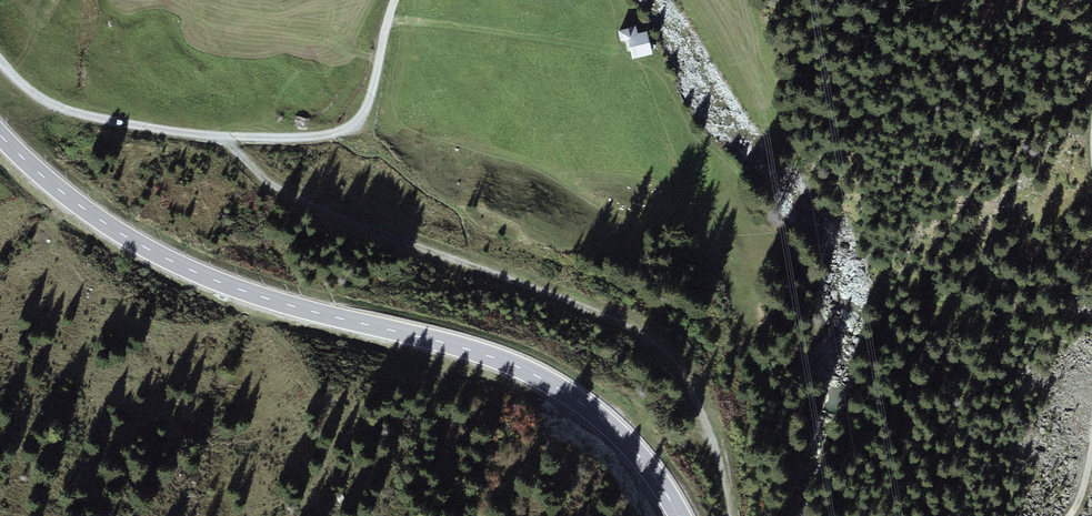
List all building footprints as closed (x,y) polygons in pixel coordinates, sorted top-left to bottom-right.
[(630,30),(619,32),(621,43),(630,41),(634,60),(653,55),(648,33),(631,37),(630,30)]
